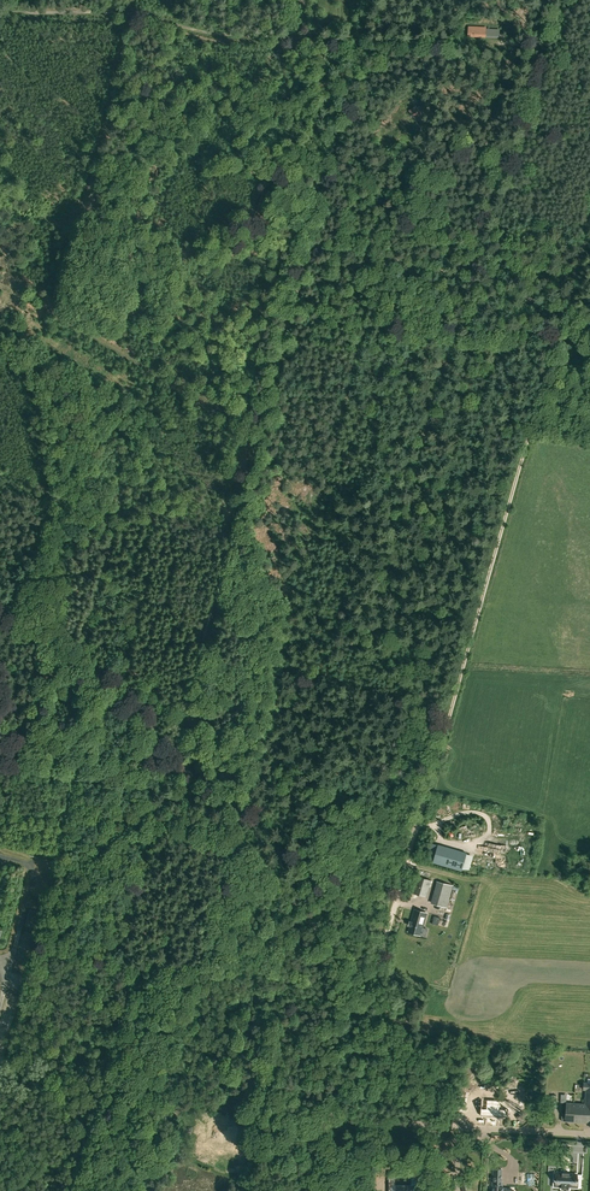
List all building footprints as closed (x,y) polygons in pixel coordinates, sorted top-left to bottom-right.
[(468,37),(487,38),(500,38),(500,29),(487,29),(487,27),(469,27),(468,37)] [(411,111),(417,118),(423,113),(421,111),(423,110),(421,106),(419,108),(417,106),(411,111)] [(439,845),(434,861),(434,862),(462,870),(467,853),(439,845)] [(419,876),(415,891),(414,893),(427,897),(432,880),(423,877),(419,876)] [(448,906),(451,883),(439,882),(436,904),(448,906)] [(25,926),(36,928),(40,912),(29,909),(25,926)] [(409,932),(421,935),(427,913),(415,910),(412,922),(411,922),(409,925),(411,926),(409,932)] [(440,917),(434,915),(433,919),(432,923),(438,925),(440,917)] [(562,1121),(565,1121),(568,1121),(569,1121),(571,1122),(572,1122),(574,1122),(578,1122),(580,1122),(581,1122),(583,1122),(584,1122),(586,1122),(587,1122),(587,1125),(588,1125),(589,1125),(589,1078),(588,1078),(587,1083),(584,1082),(583,1087),(583,1089),(586,1090),(586,1092),(586,1093),(586,1097),(585,1104),(584,1104),(581,1104),(579,1104),(578,1104),(576,1104),(574,1103),(573,1103),(571,1103),(566,1103),(566,1106),(566,1113),(566,1116),(563,1116),(562,1116),(562,1121)] [(317,1106),(316,1109),(322,1111),(323,1107),(324,1107),(326,1098),(319,1096),(317,1105),(317,1106)] [(508,1117),(509,1101),(482,1099),(481,1115),(485,1116),(491,1117),(491,1116),(508,1117)] [(516,1117),(521,1123),(522,1123),(525,1120),(520,1114),(516,1117)] [(493,1185),(494,1185),(494,1188),(494,1190),(513,1190),(507,1189),(504,1189),(504,1187),(503,1187),(501,1186),(501,1185),(501,1182),(501,1181),(502,1169),(493,1169),(493,1185)] [(389,1184),(389,1190),(419,1190),(419,1172),(411,1172),(411,1184),(389,1184)] [(553,1186),(553,1187),(554,1187),(562,1187),(562,1189),(562,1188),(569,1188),(569,1189),(569,1188),(578,1188),(579,1188),(580,1188),(581,1176),(582,1176),(582,1175),(577,1175),(570,1174),(570,1173),(570,1174),(563,1173),(563,1172),(562,1172),(562,1174),(556,1173),(556,1179),(553,1178),(553,1179),(553,1186)] [(468,1179),(461,1181),(463,1190),(471,1190),(468,1179)]
